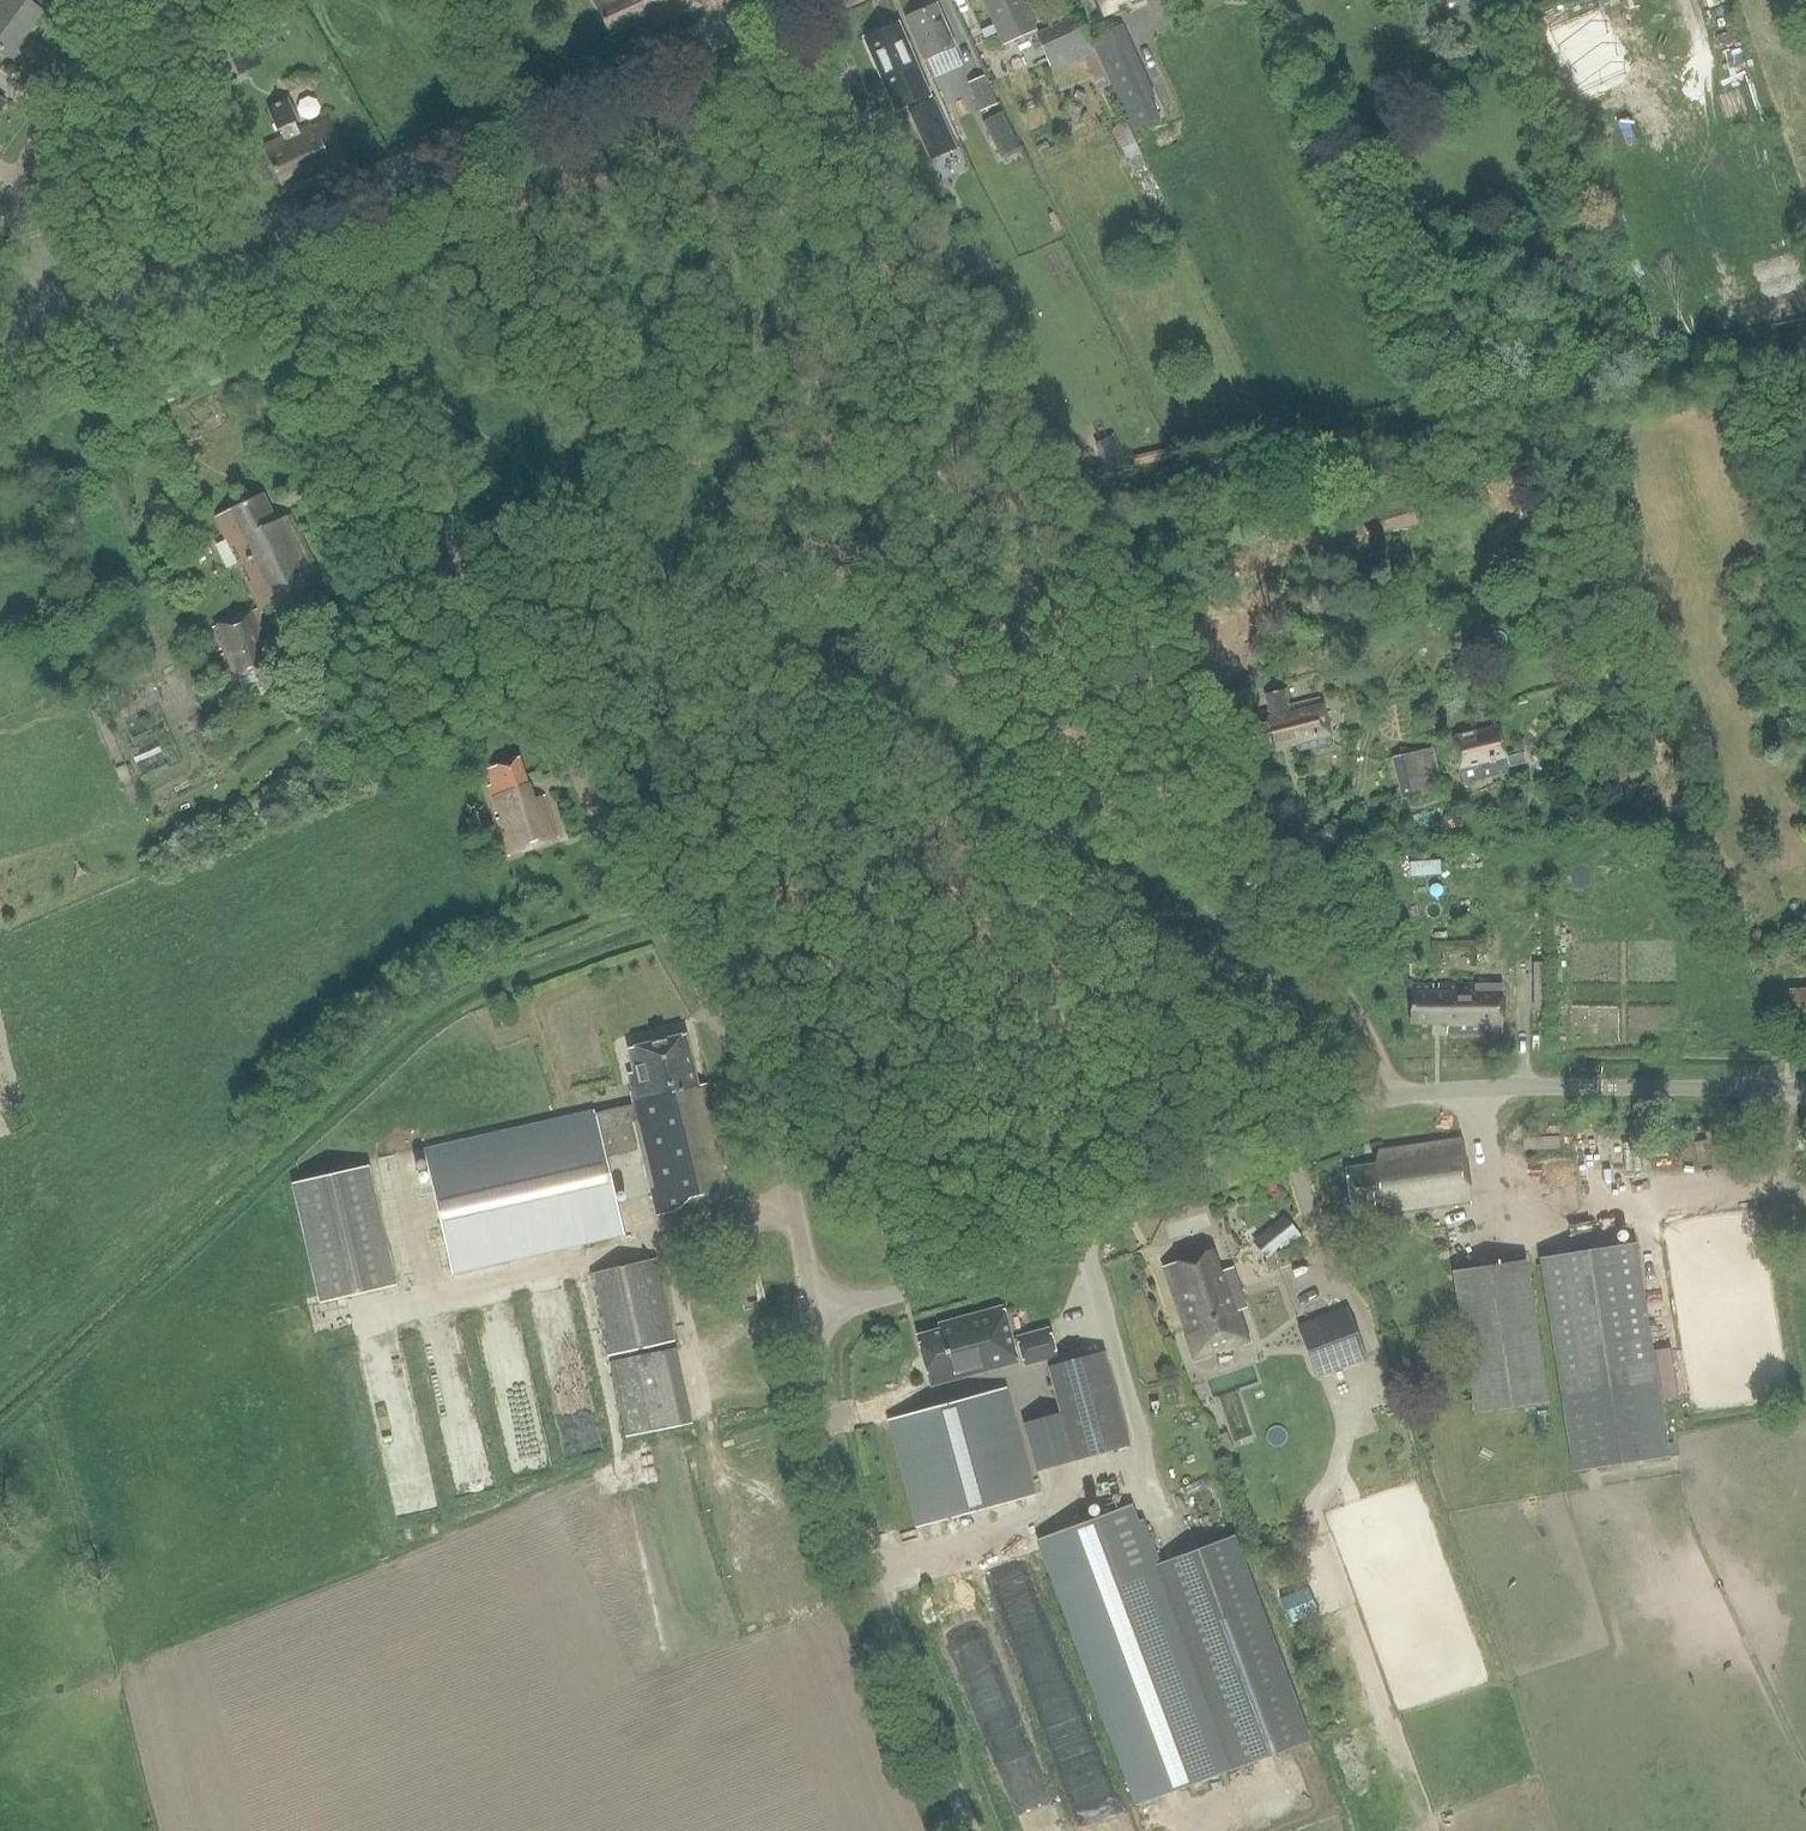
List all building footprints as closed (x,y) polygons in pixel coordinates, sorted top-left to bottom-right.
[(45,14),(33,6),(37,0),(0,0),(0,51),(12,60),(45,14)] [(703,11),(698,0),(604,0),(597,3),(614,40),(652,23),(657,32),(703,11)] [(1036,33),(1022,0),(984,0),(1004,46),(1036,33)] [(1118,0),(1091,0),(1095,10),(1118,0)] [(1425,5),(1410,10),(1417,30),(1432,25),(1425,5)] [(1545,13),(1554,42),(1578,34),(1569,6),(1545,13)] [(924,62),(952,50),(936,12),(908,22),(924,62)] [(1098,90),(1108,85),(1089,43),(1090,43),(1077,16),(1037,34),(1054,72),(1084,59),(1098,90)] [(1089,43),(1108,85),(1112,84),(1133,129),(1160,116),(1151,97),(1155,95),(1123,23),(1091,38),(1093,41),(1090,43),(1089,43)] [(897,24),(865,38),(896,110),(928,96),(897,24)] [(1735,32),(1717,36),(1719,46),(1737,42),(1735,32)] [(461,73),(458,76),(464,84),(468,80),(461,73)] [(985,76),(968,83),(981,111),(997,104),(985,76)] [(10,106),(0,98),(0,120),(10,106)] [(936,99),(911,110),(932,158),(957,147),(936,99)] [(266,147),(281,185),(322,168),(325,176),(350,166),(331,120),(302,133),(288,100),(268,108),(278,132),(281,130),(284,140),(266,147)] [(1002,113),(984,122),(1001,157),(1019,148),(1002,113)] [(1126,121),(1112,128),(1128,161),(1133,170),(1146,164),(1143,157),(1126,121)] [(1113,435),(1096,444),(1108,468),(1125,459),(1113,435)] [(264,615),(327,586),(294,514),(279,522),(265,495),(219,519),(261,612),(214,630),(233,682),(282,665),(275,650),(267,651),(262,635),(269,631),(264,615)] [(1377,505),(1384,533),(1420,524),(1413,496),(1377,505)] [(1298,756),(1333,747),(1322,706),(1291,714),(1287,696),(1265,702),(1269,718),(1248,723),(1257,758),(1296,747),(1298,756)] [(1464,785),(1509,773),(1512,772),(1511,768),(1526,764),(1523,753),(1507,757),(1498,725),(1452,737),(1464,785)] [(1390,760),(1402,801),(1444,788),(1431,748),(1390,760)] [(523,758),(484,772),(510,855),(559,838),(544,794),(535,797),(523,758)] [(467,818),(471,829),(482,825),(478,814),(467,818)] [(1449,1027),(1449,1033),(1502,1032),(1501,981),(1412,982),(1413,1025),(1449,1023),(1449,1027)] [(1790,994),(1791,1027),(1805,1027),(1805,994),(1790,994)] [(658,1217),(733,1199),(706,1086),(700,1087),(688,1038),(631,1052),(636,1073),(629,1075),(634,1094),(631,1094),(634,1106),(593,1115),(593,1113),(425,1153),(453,1273),(622,1233),(605,1160),(638,1153),(631,1126),(637,1124),(658,1217)] [(1384,1216),(1471,1204),(1461,1136),(1382,1148),(1378,1166),(1348,1171),(1354,1213),(1383,1209),(1384,1216)] [(292,1181),(319,1301),(397,1283),(370,1163),(292,1181)] [(1273,1223),(1254,1239),(1268,1256),(1280,1245),(1283,1249),(1302,1233),(1292,1221),(1280,1231),(1273,1223)] [(1636,1243),(1539,1258),(1572,1469),(1668,1454),(1636,1243)] [(1224,1265),(1220,1266),(1212,1244),(1164,1262),(1198,1356),(1250,1336),(1224,1265)] [(612,1358),(676,1343),(656,1259),(592,1274),(612,1358)] [(1549,1402),(1526,1259),(1453,1271),(1475,1414),(1549,1402)] [(1346,1306),(1297,1325),(1317,1379),(1367,1360),(1346,1306)] [(942,1330),(919,1336),(932,1384),(1018,1361),(1003,1307),(940,1324),(942,1330)] [(1049,1329),(1019,1337),(1026,1363),(1055,1355),(1049,1329)] [(1105,1348),(1048,1363),(1058,1392),(1076,1456),(1131,1441),(1105,1348)] [(1251,1404),(1242,1406),(1238,1389),(1226,1392),(1238,1440),(1258,1436),(1251,1404)] [(1000,1391),(891,1422),(920,1528),(1028,1496),(1000,1391)] [(1133,1504),(1036,1539),(1135,1804),(1312,1739),(1236,1534),(1155,1564),(1133,1504)] [(1020,1614),(1047,1603),(1039,1583),(1012,1594),(1020,1614)] [(1090,1736),(1080,1707),(1047,1719),(1057,1747),(1090,1736)]
